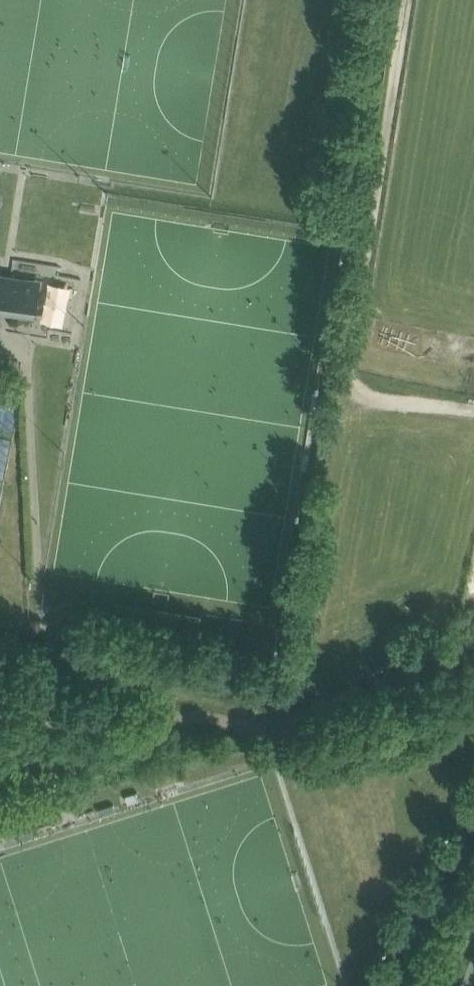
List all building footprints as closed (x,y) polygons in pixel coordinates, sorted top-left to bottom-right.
[(1,320),(3,310),(7,310),(6,314),(24,317),(35,319),(41,280),(1,273),(1,269),(0,269),(0,321),(1,320)]
